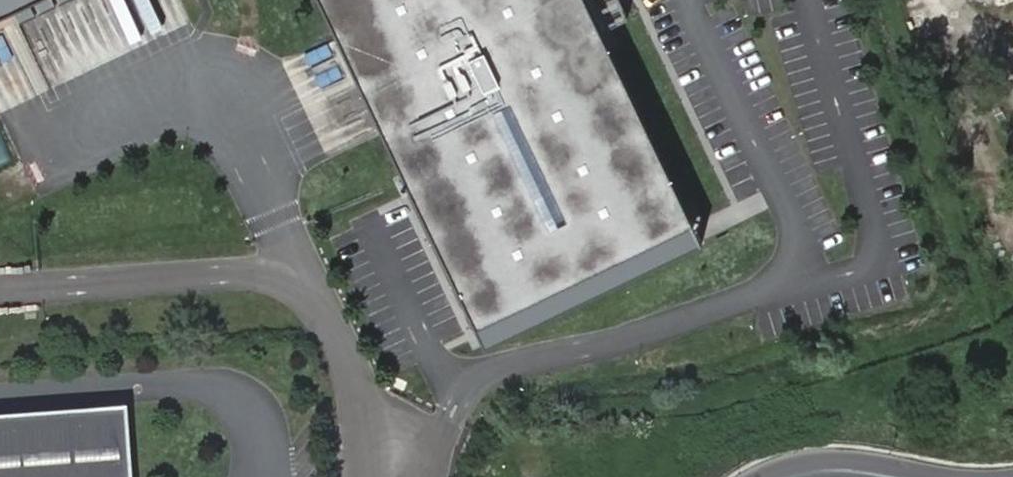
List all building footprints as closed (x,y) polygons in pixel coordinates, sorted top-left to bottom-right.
[(28,0),(0,0),(0,13),(28,0)] [(477,325),(694,222),(606,40),(588,0),(322,0),(477,325)] [(621,0),(588,0),(606,40),(633,27),(621,0)] [(694,222),(477,325),(486,344),(703,241),(694,222)] [(126,411),(0,420),(0,476),(131,476),(126,411)]
